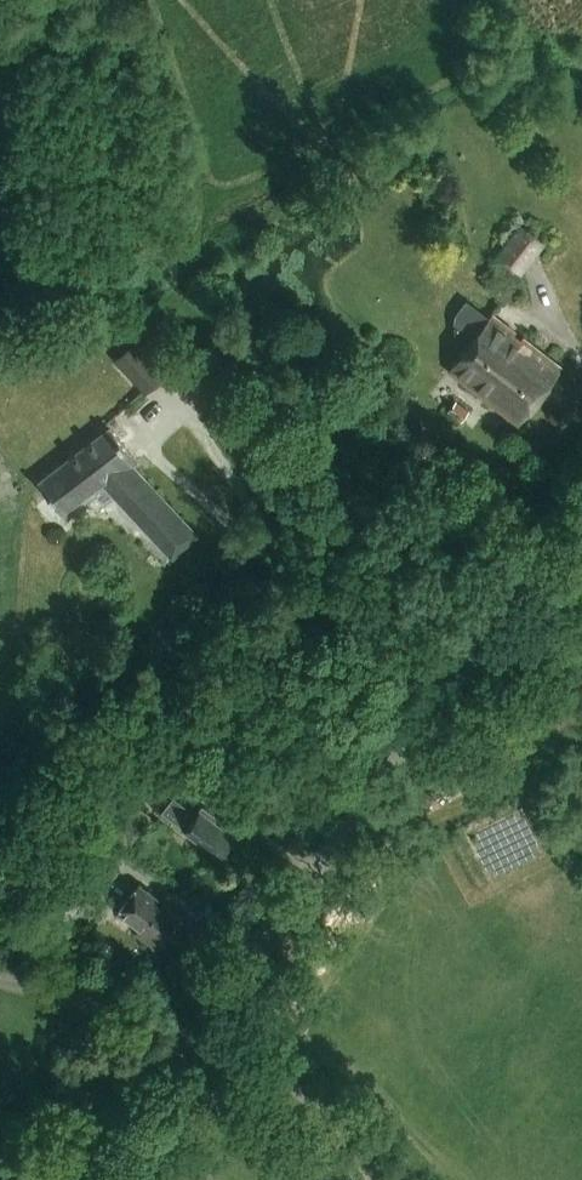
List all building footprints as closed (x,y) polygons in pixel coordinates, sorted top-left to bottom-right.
[(546,243),(520,222),(495,254),(521,275),(546,243)] [(562,367),(492,313),(490,317),(467,300),(456,315),(457,334),(470,343),(448,371),(517,424),(562,367)] [(144,347),(136,338),(116,358),(147,392),(188,353),(164,328),(144,347)] [(472,412),(457,402),(449,415),(464,424),(472,412)] [(110,426),(38,481),(62,512),(102,481),(172,557),(197,534),(133,465),(137,461),(110,426)] [(196,814),(173,797),(163,811),(186,828),(185,829),(220,855),(234,837),(212,820),(215,816),(202,806),(196,814)] [(141,827),(123,815),(111,832),(130,844),(141,827)] [(138,883),(117,911),(140,928),(137,932),(154,945),(176,916),(160,904),(162,901),(138,883)]
